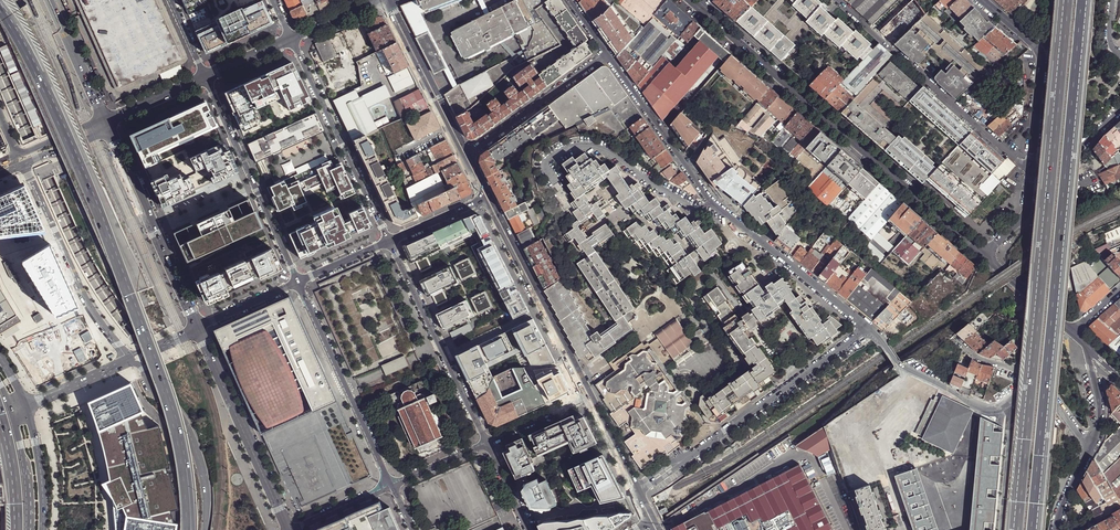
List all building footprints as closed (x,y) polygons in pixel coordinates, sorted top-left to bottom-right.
[(160,72),(164,80),(183,71),(181,67),(180,64),(188,60),(189,58),(177,31),(170,34),(181,58),(118,86),(80,0),(75,0),(114,87),(117,90),(120,91),(160,72)] [(170,34),(177,31),(171,19),(164,22),(154,0),(80,0),(118,86),(181,58),(170,34)] [(164,22),(171,19),(163,0),(154,0),(164,22)] [(188,15),(208,6),(206,0),(182,0),(188,15)] [(290,12),(302,6),(299,0),(284,0),(284,1),(290,12)] [(320,11),(314,0),(299,0),(302,6),(307,17),(314,14),(320,11)] [(329,7),(326,0),(314,0),(320,11),(325,9),(329,7)] [(406,16),(422,9),(419,0),(416,0),(409,3),(404,5),(402,10),(406,16)] [(422,9),(406,16),(408,21),(422,14),(425,13),(424,11),(428,10),(429,12),(462,0),(419,0),(422,9)] [(489,14),(485,16),(452,33),(465,59),(486,49),(490,47),(498,43),(503,41),(515,34),(523,50),(524,53),(529,61),(561,45),(536,10),(545,3),(550,0),(517,0),(489,14)] [(485,16),(489,14),(483,0),(477,0),(485,16)] [(545,3),(549,9),(548,10),(550,13),(551,12),(555,18),(567,10),(562,4),(560,0),(550,0),(545,3)] [(612,0),(583,0),(579,4),(583,9),(592,22),(600,17),(603,15),(604,16),(612,6),(613,5),(612,4),(614,1),(612,0)] [(618,3),(619,4),(620,3),(646,25),(652,18),(655,16),(668,0),(616,0),(619,2),(618,3)] [(669,0),(668,0),(655,16),(680,37),(681,36),(694,22),(685,14),(672,3),(669,0)] [(738,21),(750,9),(751,8),(743,0),(716,0),(713,2),(726,14),(736,23),(738,21)] [(751,8),(759,0),(743,0),(751,8)] [(832,18),(826,12),(819,6),(822,4),(818,0),(793,0),(795,2),(793,3),(795,5),(798,5),(800,7),(798,8),(803,13),(805,12),(806,13),(806,16),(809,18),(807,19),(805,22),(810,27),(812,25),(817,30),(818,29),(820,31),(832,18)] [(873,25),(885,13),(886,12),(897,1),(898,1),(899,0),(851,0),(848,3),(857,11),(873,25)] [(915,0),(912,0),(892,21),(880,32),(889,40),(895,44),(897,42),(910,30),(912,28),(926,14),(915,0)] [(935,5),(942,13),(949,7),(956,0),(940,0),(935,5)] [(954,26),(959,21),(961,19),(973,7),(970,3),(966,0),(956,0),(949,7),(956,14),(949,21),(954,26)] [(1028,0),(1020,0),(1020,1),(1019,0),(994,0),(1003,8),(1013,16),(1028,0)] [(261,1),(196,31),(206,53),(220,46),(272,23),(261,1)] [(897,1),(886,12),(890,17),(902,6),(897,1)] [(600,17),(592,22),(618,58),(625,50),(628,46),(630,43),(644,27),(625,11),(618,5),(617,4),(615,3),(613,5),(612,6),(604,16),(603,15),(600,17)] [(802,15),(807,19),(809,18),(806,16),(806,13),(805,12),(803,13),(798,8),(800,7),(798,5),(795,5),(793,3),(792,5),(797,10),(796,11),(801,16),(802,15)] [(644,27),(645,27),(619,4),(618,5),(625,11),(644,27)] [(290,12),(292,18),(300,20),(304,18),(307,17),(302,6),(290,12)] [(981,40),(995,27),(991,24),(989,21),(987,22),(985,20),(979,14),(980,13),(975,9),(973,7),(961,19),(965,23),(964,24),(966,26),(966,27),(974,35),(974,34),(977,36),(981,40)] [(774,29),(775,28),(762,16),(761,17),(758,15),(759,14),(752,8),(751,9),(750,9),(738,21),(741,24),(760,40),(762,43),(775,30),(774,29)] [(568,12),(567,10),(555,18),(560,24),(559,25),(561,28),(562,27),(566,33),(578,25),(577,24),(568,12)] [(880,32),(892,21),(885,13),(873,25),(876,28),(880,32)] [(408,21),(417,39),(428,33),(446,68),(444,70),(449,79),(454,90),(461,84),(463,84),(461,81),(457,84),(422,14),(408,21)] [(362,22),(365,27),(368,26),(371,33),(387,26),(384,21),(383,19),(376,16),(362,22)] [(680,37),(655,16),(652,18),(677,40),(678,39),(680,37)] [(677,40),(652,18),(646,25),(645,27),(644,27),(630,43),(628,46),(654,67),(663,57),(665,54),(671,48),(672,46),(677,40)] [(861,57),(864,60),(875,48),(855,30),(853,32),(838,18),(835,21),(832,18),(820,31),(820,33),(822,35),(824,33),(826,31),(828,33),(830,33),(832,35),(831,36),(836,41),(837,40),(839,41),(839,44),(841,46),(842,45),(843,43),(846,46),(848,45),(850,47),(849,48),(854,53),(855,52),(857,54),(857,56),(859,58),(861,57)] [(959,21),(965,28),(963,29),(971,37),(973,36),(979,42),(981,40),(977,36),(974,34),(974,35),(966,27),(966,26),(964,24),(965,23),(961,19),(959,21)] [(357,21),(342,27),(356,60),(370,54),(357,21)] [(736,23),(761,44),(762,43),(760,40),(741,24),(738,21),(736,23)] [(696,24),(694,22),(681,36),(683,37),(688,43),(701,28),(696,24)] [(588,40),(578,25),(566,33),(570,39),(569,40),(571,42),(572,42),(576,47),(577,48),(584,43),(588,40)] [(367,35),(376,53),(381,51),(396,44),(391,34),(387,26),(371,33),(367,35)] [(978,54),(981,51),(995,63),(1016,45),(1013,42),(1000,31),(995,27),(981,40),(979,42),(972,48),(978,54)] [(672,61),(670,63),(663,57),(654,67),(649,73),(638,86),(662,121),(682,98),(688,92),(698,88),(721,60),(725,63),(732,55),(715,40),(701,28),(688,43),(686,46),(680,52),(678,54),(672,61)] [(776,57),(782,62),(784,59),(783,58),(792,48),(793,49),(796,46),(787,38),(786,39),(783,37),(784,36),(778,30),(777,31),(775,30),(762,43),(774,53),(773,54),(776,57)] [(916,35),(910,30),(897,42),(904,49),(902,51),(905,54),(914,62),(916,59),(918,60),(924,55),(922,53),(924,50),(930,44),(924,39),(926,36),(920,31),(918,33),(916,35)] [(826,31),(824,33),(829,38),(829,39),(834,44),(835,42),(840,47),(841,46),(839,44),(839,41),(837,40),(836,41),(831,36),(832,35),(830,33),(828,33),(826,31)] [(337,57),(330,43),(332,42),(335,41),(340,39),(337,33),(320,41),(315,44),(317,50),(323,62),(337,57)] [(417,39),(435,74),(439,72),(444,70),(446,68),(428,33),(417,39)] [(686,46),(688,43),(683,37),(680,41),(686,46)] [(344,50),(340,39),(335,41),(332,42),(337,53),(344,50)] [(680,52),(686,46),(680,41),(678,39),(677,40),(672,46),(680,52)] [(516,54),(503,41),(498,43),(512,57),(516,54)] [(1024,53),(1028,49),(1019,41),(1016,45),(995,63),(989,69),(994,73),(1000,68),(1002,70),(1020,53),(1022,55),(1024,53)] [(904,49),(897,42),(895,44),(902,51),(904,49)] [(584,43),(577,48),(576,47),(574,49),(575,50),(569,54),(577,65),(582,62),(592,54),(584,43)] [(761,44),(773,54),(774,53),(762,43),(761,44)] [(879,43),(875,48),(864,60),(845,79),(844,80),(825,100),(828,102),(838,111),(841,114),(842,112),(862,91),(890,62),(894,57),(893,55),(879,43)] [(843,43),(842,45),(847,50),(846,51),(852,56),(853,55),(858,60),(859,58),(857,56),(857,54),(855,52),(854,53),(849,48),(850,47),(848,45),(846,46),(843,43)] [(401,55),(396,44),(381,51),(391,72),(392,73),(407,66),(401,55)] [(678,54),(680,52),(672,46),(671,48),(678,54)] [(672,61),(678,54),(671,48),(665,54),(672,61)] [(784,59),(793,49),(792,48),(783,58),(784,59)] [(309,53),(315,66),(323,62),(317,50),(309,53)] [(512,57),(511,58),(513,62),(520,55),(524,53),(523,50),(516,53),(516,54),(512,57)] [(637,61),(625,50),(618,58),(623,65),(627,71),(637,61)] [(386,74),(391,72),(381,51),(376,53),(386,74)] [(565,74),(577,65),(569,54),(563,59),(562,58),(560,59),(560,60),(554,65),(562,76),(565,74)] [(706,93),(736,119),(751,102),(755,106),(759,102),(770,88),(764,83),(754,74),(742,63),(732,55),(725,63),(717,72),(721,76),(706,93)] [(918,60),(915,63),(916,64),(918,64),(920,64),(924,59),(926,57),(925,55),(919,61),(918,60)] [(446,95),(456,116),(472,109),(514,69),(516,68),(513,62),(511,58),(463,84),(461,84),(454,90),(446,95)] [(633,80),(638,86),(649,73),(637,61),(627,71),(633,80)] [(224,93),(241,132),(260,124),(253,109),(276,99),(272,91),(278,89),(289,111),(310,101),(291,62),(224,93)] [(874,139),(886,150),(896,140),(884,129),(885,128),(893,135),(898,129),(893,124),(897,120),(877,102),(878,101),(879,101),(880,100),(877,97),(879,96),(898,114),(902,110),(902,108),(910,100),(921,89),(890,62),(862,91),(842,112),(849,117),(874,139)] [(954,66),(951,64),(946,70),(948,72),(954,66)] [(532,65),(515,78),(521,87),(528,81),(531,86),(524,91),(530,100),(537,94),(548,87),(542,78),(535,83),(531,79),(538,74),(532,65)] [(554,65),(548,69),(548,68),(545,70),(546,71),(540,75),(542,78),(548,87),(551,84),(562,76),(554,65)] [(937,78),(940,80),(938,83),(946,91),(950,94),(952,92),(958,97),(959,96),(971,85),(964,79),(966,77),(968,74),(962,68),(960,71),(954,66),(948,72),(946,74),(943,72),(937,78)] [(825,100),(844,80),(845,79),(831,67),(828,67),(809,86),(819,95),(825,100)] [(394,92),(413,84),(411,78),(407,68),(387,77),(394,92)] [(549,106),(566,128),(575,124),(609,108),(610,109),(628,96),(609,69),(601,68),(588,78),(549,106)] [(940,80),(937,78),(943,72),(941,70),(936,76),(935,78),(935,80),(936,81),(938,83),(940,80)] [(959,96),(983,118),(980,121),(987,128),(988,126),(1000,116),(972,91),(975,88),(977,90),(993,75),(988,70),(973,83),(972,85),(971,85),(959,96)] [(972,85),(973,83),(966,77),(964,79),(971,85),(972,85)] [(345,85),(347,90),(360,84),(358,79),(345,85)] [(910,100),(910,101),(904,107),(902,109),(902,110),(904,111),(914,120),(922,111),(921,110),(935,94),(930,89),(925,84),(921,89),(910,100)] [(362,96),(364,100),(353,105),(366,132),(376,127),(366,108),(390,97),(384,85),(362,96)] [(513,99),(507,104),(513,112),(521,107),(530,100),(524,91),(518,95),(517,94),(519,93),(514,86),(505,92),(510,99),(512,98),(513,99)] [(759,102),(767,110),(779,96),(773,90),(770,88),(759,102)] [(401,120),(429,108),(427,104),(424,98),(420,92),(419,90),(403,98),(400,99),(394,103),(401,120)] [(345,125),(350,137),(360,132),(346,104),(358,98),(354,91),(333,101),(345,125)] [(956,100),(958,97),(952,92),(950,94),(956,100)] [(906,137),(914,144),(949,106),(942,100),(935,94),(921,110),(922,111),(914,120),(913,120),(897,138),(896,140),(886,150),(885,152),(886,153),(889,155),(906,137)] [(377,130),(376,127),(366,132),(353,105),(364,100),(362,96),(358,98),(346,104),(360,132),(350,137),(352,141),(364,136),(377,130)] [(579,131),(616,141),(617,139),(621,135),(631,127),(643,118),(632,102),(628,96),(610,109),(609,108),(575,124),(579,131)] [(779,96),(767,110),(766,112),(776,121),(778,119),(781,122),(793,108),(782,99),(779,96)] [(681,113),(689,104),(688,103),(682,98),(662,121),(668,128),(670,125),(681,113)] [(1012,126),(1018,120),(1020,98),(1000,115),(1012,126)] [(489,117),(496,125),(505,118),(513,112),(507,104),(501,108),(500,107),(501,105),(497,99),(488,105),(493,112),(495,110),(496,112),(489,117)] [(130,136),(144,168),(154,164),(151,156),(216,126),(205,102),(130,136)] [(759,102),(755,106),(744,119),(736,129),(746,132),(747,133),(752,128),(766,112),(767,110),(759,102)] [(530,120),(524,125),(523,126),(531,137),(534,141),(566,128),(549,106),(546,108),(530,120)] [(922,184),(926,180),(972,130),(974,128),(963,119),(949,106),(914,144),(897,163),(903,168),(919,182),(922,184)] [(781,122),(785,125),(784,126),(785,127),(798,112),(795,110),(793,108),(781,122)] [(475,125),(472,119),(477,117),(474,110),(469,113),(468,112),(457,117),(460,123),(468,139),(474,140),(496,125),(489,117),(488,115),(475,125)] [(431,112),(402,126),(402,127),(401,127),(404,133),(409,130),(411,133),(410,133),(410,135),(411,134),(414,141),(439,128),(434,119),(431,112)] [(766,112),(752,128),(764,135),(776,121),(766,112)] [(804,118),(798,112),(785,127),(772,143),(780,149),(782,147),(791,136),(790,136),(792,134),(795,136),(801,141),(814,127),(804,118)] [(885,152),(886,150),(874,139),(849,117),(842,112),(841,114),(885,152)] [(316,113),(247,144),(256,163),(321,133),(321,135),(326,133),(316,113)] [(702,131),(681,113),(670,125),(679,137),(687,148),(692,143),(697,137),(702,131)] [(1012,126),(1000,115),(1000,116),(988,126),(995,133),(1000,137),(1012,126)] [(643,118),(631,127),(637,137),(650,127),(646,122),(643,118)] [(500,160),(513,151),(514,153),(518,151),(516,148),(531,137),(523,126),(514,132),(497,145),(489,151),(496,161),(499,159),(500,160)] [(1105,135),(1118,151),(1119,149),(1117,146),(1119,144),(1119,133),(1115,126),(1105,135)] [(637,137),(653,160),(655,158),(666,150),(657,137),(650,127),(637,137)] [(816,128),(814,127),(801,141),(799,143),(794,150),(800,155),(805,149),(806,148),(820,132),(816,128)] [(896,140),(897,138),(893,135),(885,128),(884,129),(896,140)] [(926,180),(942,195),(988,145),(972,130),(926,180)] [(713,132),(697,163),(699,166),(702,169),(706,174),(707,176),(712,183),(713,184),(718,187),(727,194),(738,202),(743,206),(753,195),(761,186),(762,185),(753,179),(752,181),(746,176),(746,174),(746,173),(746,172),(745,170),(744,170),(737,164),(742,160),(724,136),(719,140),(713,132)] [(828,138),(820,132),(806,148),(821,161),(827,167),(842,151),(828,138)] [(321,135),(321,133),(256,163),(257,165),(274,157),(275,158),(283,155),(282,153),(321,135)] [(1105,135),(1099,142),(1112,158),(1119,152),(1118,151),(1105,135)] [(363,164),(375,158),(371,149),(370,145),(369,146),(364,136),(352,141),(359,154),(363,164)] [(793,138),(791,136),(782,147),(784,148),(793,138)] [(702,141),(697,137),(692,143),(697,148),(702,141)] [(895,160),(897,163),(914,144),(906,137),(889,155),(895,160)] [(794,150),(799,143),(793,138),(784,148),(784,149),(790,154),(794,150)] [(446,142),(445,140),(425,150),(433,165),(453,155),(450,151),(446,142)] [(1105,184),(1106,186),(1107,187),(1119,181),(1119,153),(1119,152),(1112,158),(1099,142),(1093,150),(1106,167),(1108,169),(1108,170),(1107,170),(1107,171),(1099,175),(1105,184)] [(967,217),(971,213),(988,195),(986,194),(980,188),(1005,160),(988,145),(942,195),(966,218),(967,217)] [(218,146),(189,159),(195,173),(202,170),(203,173),(209,170),(215,182),(237,172),(228,153),(227,151),(221,154),(218,146)] [(821,161),(806,148),(805,149),(820,162),(821,161)] [(402,163),(396,150),(392,152),(397,165),(402,163)] [(660,165),(662,169),(669,164),(673,160),(669,154),(666,150),(655,158),(660,165)] [(485,173),(487,177),(499,171),(496,166),(494,162),(496,161),(489,151),(482,156),(480,163),(485,173)] [(827,167),(807,189),(803,192),(795,202),(816,220),(829,205),(853,179),(862,169),(851,159),(842,151),(827,167)] [(579,220),(580,222),(594,213),(598,219),(605,214),(597,203),(593,205),(592,204),(591,205),(588,202),(590,200),(585,194),(608,177),(620,194),(617,196),(627,210),(630,208),(644,197),(638,189),(639,187),(641,186),(639,183),(637,184),(636,183),(634,184),(634,185),(633,185),(631,186),(632,188),(631,189),(620,174),(621,173),(617,166),(610,171),(606,164),(601,167),(597,160),(594,162),(592,158),(590,160),(585,153),(576,160),(573,157),(565,163),(569,170),(568,171),(570,174),(568,175),(573,182),(571,183),(570,184),(575,191),(573,192),(578,199),(576,200),(574,201),(579,208),(575,211),(573,212),(579,220)] [(417,155),(406,160),(410,168),(421,163),(417,155)] [(454,158),(453,155),(433,165),(431,166),(435,174),(437,174),(441,172),(457,163),(454,158)] [(337,156),(267,188),(275,205),(288,199),(290,204),(303,198),(299,190),(320,181),(323,186),(333,182),(338,193),(352,187),(337,156)] [(373,184),(386,177),(385,177),(384,177),(381,170),(381,169),(380,166),(379,166),(375,158),(363,164),(369,175),(373,184)] [(1007,158),(1005,160),(980,188),(986,194),(999,180),(1001,181),(1001,182),(1015,165),(1013,163),(1009,160),(1007,158)] [(87,160),(82,162),(86,171),(91,168),(87,160)] [(406,170),(402,163),(397,165),(401,173),(403,171),(406,170)] [(414,175),(429,167),(427,164),(424,165),(424,166),(423,167),(421,163),(410,168),(414,175)] [(457,163),(441,172),(437,174),(440,179),(443,177),(444,178),(446,181),(462,173),(459,168),(457,163)] [(661,170),(663,172),(659,175),(668,180),(676,174),(674,171),(671,166),(669,164),(662,169),(661,170)] [(429,167),(414,175),(413,175),(417,184),(433,175),(429,167)] [(872,177),(862,169),(853,179),(857,182),(862,176),(869,181),(872,177)] [(508,189),(505,182),(507,181),(505,179),(504,180),(499,171),(487,177),(492,186),(497,196),(509,190),(508,189)] [(668,180),(670,181),(684,189),(690,184),(684,175),(682,172),(677,176),(676,174),(668,180)] [(446,191),(454,187),(466,181),(463,176),(462,173),(446,181),(448,185),(444,187),(446,191)] [(150,182),(161,206),(195,191),(190,181),(186,183),(183,176),(176,180),(175,177),(168,180),(165,174),(158,177),(158,178),(150,182)] [(440,179),(437,174),(435,174),(434,175),(433,175),(417,184),(406,189),(413,208),(418,218),(422,216),(417,205),(427,201),(436,196),(445,192),(446,191),(444,187),(442,183),(440,179)] [(857,182),(853,179),(829,205),(846,220),(847,219),(879,184),(872,177),(869,181),(862,176),(857,182)] [(383,204),(395,198),(393,194),(392,193),(392,194),(391,190),(390,187),(389,186),(389,187),(385,179),(386,178),(386,177),(373,184),(379,195),(383,204)] [(787,227),(801,208),(794,202),(790,196),(791,196),(791,195),(790,195),(787,191),(788,191),(787,190),(786,190),(784,186),(783,185),(780,181),(780,180),(765,190),(764,190),(763,191),(763,192),(761,194),(764,199),(765,198),(769,203),(770,203),(774,208),(773,209),(778,205),(782,211),(778,213),(786,224),(785,225),(787,227)] [(468,184),(466,181),(454,187),(459,199),(468,196),(470,189),(468,184)] [(12,232),(14,245),(31,244),(29,230),(43,229),(24,184),(0,195),(0,233),(12,232)] [(694,195),(696,193),(690,184),(684,189),(694,195)] [(888,191),(879,184),(847,219),(871,239),(876,233),(903,204),(888,191)] [(1078,208),(1084,205),(1085,204),(1086,205),(1099,199),(1099,198),(1102,197),(1103,197),(1110,194),(1106,186),(1075,201),(1078,208)] [(446,191),(445,192),(450,203),(456,201),(459,199),(454,187),(446,191)] [(639,187),(638,189),(644,197),(648,204),(650,203),(639,187)] [(515,197),(513,198),(509,190),(497,196),(501,204),(505,212),(518,206),(515,200),(516,199),(515,197)] [(445,192),(436,196),(441,207),(445,206),(450,203),(445,192)] [(756,197),(753,195),(743,206),(747,211),(748,211),(752,216),(753,215),(756,221),(764,216),(777,235),(778,234),(780,236),(786,227),(787,227),(785,225),(786,224),(778,213),(782,211),(778,205),(773,209),(774,208),(770,203),(769,203),(765,198),(764,199),(761,194),(756,197)] [(427,201),(432,211),(436,210),(441,207),(436,196),(427,201)] [(644,197),(630,208),(635,214),(638,212),(643,218),(646,216),(651,222),(654,220),(659,227),(662,224),(667,231),(671,228),(681,221),(676,214),(674,216),(673,217),(668,210),(670,209),(672,208),(669,204),(666,207),(668,210),(665,212),(663,209),(660,206),(661,205),(656,198),(650,203),(648,204),(644,197)] [(418,218),(413,208),(406,210),(405,210),(403,210),(402,211),(399,209),(398,207),(399,207),(397,203),(397,202),(395,198),(383,204),(386,211),(392,223),(400,226),(418,218)] [(293,224),(285,228),(296,252),(368,220),(359,201),(345,208),(347,212),(336,217),(329,202),(310,211),(311,215),(293,223),(293,224)] [(426,214),(432,211),(427,201),(417,205),(422,216),(426,214)] [(575,211),(579,208),(574,201),(571,204),(575,211)] [(508,217),(509,220),(529,210),(528,208),(525,202),(518,206),(505,212),(508,217)] [(911,211),(903,204),(876,233),(877,234),(877,238),(880,238),(880,237),(894,249),(921,220),(911,211)] [(529,210),(509,220),(515,231),(517,235),(529,229),(539,223),(540,222),(535,213),(540,210),(537,206),(533,207),(529,210)] [(179,245),(187,262),(262,227),(254,211),(233,221),(227,208),(195,223),(201,235),(179,245)] [(541,225),(546,218),(540,210),(535,213),(540,222),(541,225)] [(510,323),(532,311),(525,297),(517,281),(511,269),(503,254),(499,246),(496,240),(484,218),(477,214),(466,220),(472,233),(474,233),(479,244),(472,247),(510,323)] [(681,221),(671,228),(676,235),(679,233),(683,240),(687,237),(697,250),(688,256),(672,268),(671,269),(681,282),(693,273),(695,276),(702,272),(694,262),(694,261),(693,260),(701,255),(704,260),(717,251),(716,249),(723,244),(712,229),(706,234),(699,225),(702,223),(700,220),(698,221),(697,220),(696,221),(693,223),(693,225),(692,225),(686,217),(681,221)] [(465,219),(434,233),(441,247),(472,233),(466,220),(465,219)] [(584,226),(584,227),(580,222),(579,220),(572,225),(574,229),(566,235),(571,242),(576,238),(580,244),(585,251),(588,257),(596,251),(592,246),(599,242),(613,233),(606,224),(593,233),(594,235),(589,238),(587,239),(583,233),(584,232),(587,230),(587,229),(587,228),(587,227),(586,227),(586,226),(585,226),(584,226)] [(921,220),(894,249),(892,251),(908,265),(921,251),(937,233),(928,226),(921,220)] [(844,235),(853,224),(849,221),(840,232),(844,235)] [(638,222),(627,229),(632,236),(630,237),(635,244),(638,241),(643,248),(647,246),(651,252),(655,250),(659,257),(663,254),(672,268),(688,256),(679,243),(675,245),(671,239),(667,241),(662,234),(659,237),(654,230),(651,232),(646,226),(643,228),(638,222)] [(801,239),(786,227),(780,236),(775,242),(778,244),(786,251),(790,254),(797,245),(798,243),(799,241),(801,239)] [(1104,234),(1107,242),(1119,237),(1119,227),(1104,234)] [(535,244),(530,233),(531,233),(529,229),(517,235),(522,244),(525,250),(535,244)] [(836,238),(834,236),(826,230),(824,232),(835,241),(836,238)] [(414,242),(404,247),(406,252),(412,264),(416,262),(421,273),(432,268),(427,257),(442,249),(441,247),(434,233),(414,242)] [(613,233),(599,242),(601,244),(614,235),(613,233)] [(937,233),(921,251),(925,254),(920,259),(934,271),(938,267),(939,266),(941,268),(945,272),(946,270),(949,267),(951,265),(960,253),(953,247),(937,233)] [(843,244),(836,238),(835,241),(830,247),(829,248),(836,254),(843,244)] [(530,261),(533,267),(549,259),(545,250),(540,241),(535,244),(525,250),(530,261)] [(850,250),(843,244),(836,254),(831,260),(839,267),(851,251),(850,250)] [(881,260),(888,251),(881,244),(873,253),(881,260)] [(1099,255),(1110,250),(1107,244),(1093,250),(1096,256),(1099,255)] [(808,254),(797,245),(790,254),(795,258),(801,263),(808,254)] [(829,248),(830,247),(828,245),(822,254),(823,255),(829,248)] [(1110,250),(1119,261),(1119,251),(1119,252),(1118,252),(1116,250),(1119,248),(1119,249),(1119,245),(1110,250)] [(77,308),(49,246),(21,262),(32,282),(26,285),(37,302),(42,299),(54,318),(77,308)] [(196,283),(206,303),(227,293),(224,287),(256,272),(259,279),(281,269),(278,262),(272,248),(243,261),(243,259),(224,268),(225,270),(196,283)] [(801,263),(816,275),(827,261),(822,258),(820,261),(818,260),(821,256),(811,249),(808,254),(801,263)] [(1110,250),(1099,255),(1119,278),(1119,261),(1110,250)] [(624,310),(627,314),(631,311),(634,309),(596,251),(588,257),(591,260),(587,263),(585,259),(577,264),(616,321),(623,316),(621,312),(624,310)] [(717,251),(704,260),(705,262),(718,252),(717,251)] [(960,253),(951,265),(953,267),(959,272),(968,260),(964,257),(960,253)] [(1099,255),(1096,256),(1086,261),(1110,290),(1115,286),(1119,281),(1119,278),(1099,255)] [(459,262),(454,265),(462,281),(477,274),(469,258),(464,260),(466,265),(461,267),(459,262)] [(537,274),(538,277),(555,269),(549,259),(533,267),(537,274)] [(745,260),(731,270),(733,274),(738,280),(740,283),(745,290),(747,293),(759,285),(757,281),(755,281),(751,275),(751,274),(754,272),(752,270),(754,269),(751,265),(749,267),(745,260)] [(839,267),(831,260),(818,277),(823,281),(826,284),(839,267)] [(971,274),(976,267),(971,263),(968,260),(959,272),(967,279),(971,274)] [(8,261),(4,264),(10,277),(12,280),(13,279),(17,285),(21,282),(8,261)] [(1086,261),(1070,268),(1080,310),(1085,312),(1087,310),(1099,300),(1110,290),(1086,261)] [(450,267),(420,281),(428,297),(432,296),(437,307),(449,301),(443,290),(458,283),(450,267)] [(846,273),(839,267),(826,284),(833,289),(837,293),(852,273),(848,270),(846,273)] [(852,273),(837,293),(841,296),(846,300),(866,274),(857,267),(852,273)] [(542,285),(544,288),(560,279),(555,269),(538,277),(542,285)] [(866,274),(846,300),(859,311),(872,322),(900,293),(871,269),(866,274)] [(966,281),(967,279),(959,272),(958,273),(966,281)] [(963,285),(966,281),(958,273),(955,277),(963,285)] [(759,285),(747,293),(752,301),(754,299),(758,305),(756,307),(752,309),(754,312),(759,320),(779,306),(786,301),(793,311),(791,312),(810,339),(811,338),(817,345),(824,340),(831,335),(834,332),(833,331),(836,329),(842,325),(830,315),(825,321),(825,322),(823,324),(821,321),(822,320),(814,310),(809,313),(807,310),(810,308),(807,305),(809,304),(807,300),(804,302),(800,296),(796,298),(791,291),(792,288),(789,288),(790,285),(787,285),(787,282),(784,281),(782,278),(774,284),(773,282),(772,283),(766,287),(766,288),(768,290),(765,293),(759,285)] [(549,298),(550,300),(568,288),(566,286),(567,286),(568,284),(566,283),(563,279),(546,291),(549,296),(550,298),(549,298)] [(764,289),(759,279),(757,281),(759,285),(765,293),(768,290),(766,288),(764,289)] [(6,339),(21,330),(17,324),(21,322),(3,292),(0,287),(0,330),(6,339)] [(711,292),(705,297),(745,353),(748,351),(756,345),(757,344),(752,338),(747,332),(751,329),(752,331),(758,326),(756,323),(758,321),(758,322),(759,320),(754,312),(750,315),(749,313),(742,317),(743,319),(740,321),(735,315),(733,316),(732,318),(728,312),(729,312),(730,312),(731,313),(732,312),(727,310),(727,309),(730,308),(728,305),(725,308),(722,304),(726,302),(727,300),(719,288),(719,287),(711,293),(711,292)] [(553,306),(554,307),(572,296),(570,294),(571,293),(572,292),(570,291),(568,288),(550,300),(553,304),(554,305),(553,306)] [(475,296),(470,298),(478,314),(493,307),(485,291),(480,293),(482,298),(478,300),(475,296)] [(910,303),(900,293),(872,322),(876,325),(880,328),(881,326),(884,328),(910,303)] [(557,314),(559,316),(576,305),(574,302),(575,301),(576,299),(574,299),(572,296),(554,307),(557,312),(558,313),(557,314)] [(291,297),(215,330),(251,411),(251,412),(258,427),(258,426),(262,435),(305,416),(316,411),(338,402),(332,388),(320,361),(291,297)] [(705,297),(704,298),(726,327),(724,329),(742,354),(744,353),(745,353),(705,297)] [(467,300),(437,315),(444,331),(474,316),(467,300)] [(1119,335),(1119,334),(1119,308),(1116,304),(1107,311),(1106,312),(1115,323),(1111,328),(1119,335)] [(561,321),(563,324),(580,312),(578,309),(579,309),(579,307),(578,306),(576,305),(559,316),(561,319),(562,321),(561,321)] [(779,306),(759,320),(760,321),(767,317),(774,313),(774,312),(776,310),(780,307),(779,306)] [(904,309),(897,316),(905,325),(913,318),(904,309)] [(631,311),(623,316),(633,330),(643,343),(645,346),(691,410),(694,408),(666,368),(664,365),(664,364),(652,348),(658,343),(657,340),(659,339),(650,345),(648,343),(632,321),(634,319),(634,318),(634,317),(635,316),(631,311)] [(565,329),(567,332),(584,320),(582,317),(583,317),(583,315),(581,314),(580,312),(563,324),(565,327),(566,328),(565,329)] [(810,339),(791,312),(789,313),(808,340),(810,339)] [(1109,329),(1111,328),(1115,323),(1106,312),(1099,318),(1109,329)] [(40,314),(34,318),(37,324),(44,320),(43,318),(40,314)] [(594,340),(586,345),(591,352),(595,357),(616,342),(633,330),(623,316),(616,321),(616,322),(617,323),(619,325),(602,337),(600,335),(598,332),(592,336),(591,337),(594,340)] [(482,355),(485,354),(491,366),(516,353),(522,365),(528,365),(543,365),(545,364),(556,363),(533,319),(523,325),(496,338),(469,351),(457,356),(462,366),(482,356),(482,355)] [(664,364),(664,365),(673,358),(679,366),(700,351),(676,319),(655,334),(659,339),(657,340),(658,343),(652,348),(664,364)] [(569,337),(570,339),(588,327),(586,325),(587,324),(587,322),(585,322),(584,320),(567,332),(568,334),(570,336),(569,337)] [(1108,345),(1109,345),(1114,340),(1117,337),(1097,320),(1088,328),(1100,338),(1108,345)] [(971,322),(957,334),(960,337),(964,341),(975,332),(976,331),(978,330),(979,329),(971,322)] [(617,323),(600,335),(602,337),(619,325),(617,323)] [(1008,323),(1007,323),(1006,324),(1013,331),(1014,332),(1015,323),(1008,323)] [(469,324),(450,333),(454,340),(473,331),(469,324)] [(573,344),(573,345),(591,333),(590,332),(591,332),(588,327),(570,339),(572,341),(574,344),(573,344)] [(831,335),(824,340),(826,343),(833,338),(832,336),(838,332),(836,329),(833,331),(834,332),(831,335)] [(977,335),(975,332),(964,341),(971,348),(978,354),(989,345),(986,343),(981,338),(977,335)] [(591,333),(573,345),(576,349),(577,351),(577,352),(578,354),(582,359),(591,352),(586,345),(594,340),(591,337),(592,336),(591,333)] [(1004,342),(998,338),(994,341),(1001,346),(1004,342)] [(1110,346),(1114,349),(1118,344),(1114,340),(1109,345),(1110,346)] [(60,364),(62,372),(80,368),(77,358),(80,357),(78,350),(76,341),(72,342),(76,357),(72,358),(73,361),(60,364)] [(1001,346),(994,341),(992,343),(989,345),(978,354),(982,356),(986,358),(990,359),(997,353),(1003,347),(1001,346)] [(1016,349),(1010,341),(1006,345),(1003,347),(997,353),(1000,356),(1003,360),(1016,349)] [(98,342),(82,346),(86,359),(102,355),(98,342)] [(616,342),(595,357),(596,358),(617,343),(616,342)] [(615,371),(596,385),(601,393),(605,398),(603,400),(612,413),(611,414),(620,427),(627,422),(631,428),(636,434),(625,442),(634,455),(632,456),(638,464),(641,469),(650,463),(649,461),(643,464),(642,462),(638,456),(639,455),(631,442),(642,434),(630,417),(621,423),(616,415),(618,413),(609,400),(611,399),(602,386),(619,374),(624,375),(624,371),(621,373),(621,372),(625,370),(621,363),(627,359),(645,346),(643,343),(619,360),(617,358),(609,363),(615,371)] [(752,363),(755,366),(751,368),(752,369),(749,371),(749,370),(732,382),(731,381),(728,384),(729,385),(712,397),(712,396),(708,399),(709,399),(707,401),(703,396),(700,398),(699,406),(707,417),(710,415),(712,417),(715,415),(716,416),(719,413),(720,415),(724,412),(723,412),(727,410),(730,407),(729,406),(733,403),(736,401),(738,404),(741,401),(738,397),(744,393),(747,397),(750,401),(774,384),(768,377),(772,374),(770,371),(773,369),(770,365),(771,364),(759,347),(758,348),(756,345),(748,351),(745,353),(744,353),(747,356),(744,358),(749,364),(749,365),(752,363)] [(624,375),(619,374),(602,386),(611,399),(609,400),(618,413),(616,415),(621,423),(630,417),(642,434),(631,442),(639,455),(638,456),(642,462),(643,464),(649,461),(650,463),(666,452),(669,449),(670,448),(670,447),(669,445),(667,442),(667,441),(666,440),(674,435),(677,435),(677,439),(678,440),(689,432),(685,427),(697,418),(691,410),(645,346),(627,359),(628,361),(632,366),(624,371),(624,375)] [(471,385),(478,399),(487,393),(494,378),(489,367),(491,366),(485,354),(482,355),(482,356),(462,366),(471,385)] [(404,356),(382,366),(383,369),(405,359),(404,356)] [(405,359),(383,369),(386,377),(409,367),(405,359)] [(967,371),(978,376),(982,365),(980,365),(976,362),(972,359),(968,369),(967,371)] [(958,364),(954,373),(963,377),(964,376),(965,376),(967,371),(968,369),(958,364)] [(36,374),(40,384),(55,379),(52,371),(44,374),(41,367),(35,370),(34,369),(31,370),(30,365),(26,366),(30,376),(36,374)] [(978,376),(975,382),(977,383),(978,380),(988,383),(987,386),(988,386),(994,368),(987,366),(982,365),(978,376)] [(513,420),(547,404),(541,393),(537,388),(527,372),(525,368),(523,368),(513,368),(510,370),(495,376),(494,378),(487,393),(478,399),(482,408),(497,401),(500,408),(506,405),(513,420)] [(955,386),(959,388),(960,388),(961,387),(964,380),(953,376),(950,384),(955,386)] [(88,400),(94,421),(96,430),(104,460),(111,495),(117,529),(177,529),(178,521),(175,520),(173,508),(180,507),(169,466),(172,465),(159,424),(147,426),(140,411),(143,410),(130,381),(88,400)] [(422,383),(421,381),(399,391),(402,398),(403,398),(403,394),(404,392),(409,390),(411,390),(413,391),(414,392),(415,394),(424,389),(425,389),(422,383)] [(1113,386),(1108,391),(1109,396),(1113,407),(1114,412),(1119,406),(1119,392),(1119,391),(1113,386)] [(970,397),(971,395),(972,391),(961,387),(960,388),(959,391),(961,391),(960,394),(962,395),(965,393),(970,397)] [(426,398),(432,395),(431,393),(430,392),(426,394),(424,389),(415,394),(416,397),(418,396),(421,394),(423,395),(425,398),(426,397),(426,398)] [(437,401),(436,400),(434,394),(432,395),(426,398),(426,397),(425,398),(423,395),(421,394),(418,396),(416,397),(415,394),(414,392),(413,391),(411,390),(409,390),(404,392),(403,394),(403,398),(403,399),(404,402),(403,403),(402,403),(399,404),(398,407),(402,415),(400,417),(411,443),(414,442),(416,446),(416,447),(415,448),(416,449),(417,448),(419,451),(424,449),(424,450),(436,445),(438,444),(438,443),(443,440),(442,437),(443,437),(443,436),(442,436),(442,435),(441,435),(439,431),(442,430),(431,404),(437,401)] [(403,399),(403,398),(402,398),(399,391),(389,395),(390,396),(393,404),(394,403),(403,399)] [(741,401),(747,397),(744,393),(738,397),(741,401)] [(952,451),(970,412),(936,396),(934,401),(923,423),(918,435),(952,451)] [(404,402),(403,399),(394,403),(400,417),(402,415),(398,407),(399,404),(402,403),(403,403),(404,402)] [(497,426),(513,420),(506,405),(500,408),(497,401),(482,408),(484,411),(489,423),(493,425),(497,426)] [(1114,412),(1111,415),(1119,424),(1119,406),(1114,412)] [(531,459),(569,441),(575,453),(599,442),(585,415),(575,419),(573,415),(505,446),(507,450),(503,452),(515,478),(536,468),(531,459)] [(971,529),(995,529),(1004,428),(980,417),(971,529)] [(828,439),(824,427),(808,437),(796,446),(812,453),(816,456),(831,449),(828,440),(828,439)] [(1119,428),(1111,436),(1103,444),(1095,459),(1104,474),(1119,459),(1119,428)] [(674,435),(666,440),(667,441),(667,442),(669,445),(670,447),(670,448),(669,449),(666,452),(668,455),(680,446),(681,446),(677,441),(676,440),(677,439),(677,435),(674,435)] [(604,453),(569,469),(579,491),(594,484),(602,502),(626,496),(604,453)] [(1107,480),(1104,474),(1095,459),(1088,471),(1097,486),(1107,480)] [(1104,474),(1107,480),(1109,484),(1119,501),(1119,459),(1104,474)] [(708,510),(719,529),(844,529),(809,461),(806,461),(708,510)] [(895,476),(914,529),(938,529),(917,469),(895,476)] [(527,483),(527,484),(522,491),(530,508),(551,509),(558,506),(546,480),(540,483),(538,479),(527,483)] [(1099,490),(1109,484),(1107,480),(1097,486),(1099,490)] [(1086,504),(1094,499),(1092,496),(1091,494),(1083,481),(1078,491),(1086,504)] [(1119,501),(1109,484),(1099,490),(1106,502),(1111,509),(1119,504),(1119,502),(1119,501)] [(860,505),(869,529),(885,529),(869,485),(855,490),(860,503),(859,504),(860,505)] [(696,499),(689,504),(692,509),(700,505),(696,499)] [(1105,518),(1099,507),(1094,499),(1086,504),(1093,516),(1098,525),(1103,523),(1101,520),(1105,518)] [(376,529),(400,529),(398,526),(392,512),(390,507),(384,509),(380,501),(316,529),(374,529),(376,529)] [(1107,520),(1114,516),(1113,514),(1111,509),(1106,502),(1099,507),(1105,518),(1107,520)] [(1119,510),(1119,504),(1111,509),(1113,514),(1119,510)] [(671,529),(672,529),(719,529),(708,510),(671,529)] [(538,524),(541,529),(610,529),(631,516),(632,512),(620,512),(612,515),(595,515),(584,518),(577,518),(568,521),(559,521),(555,521),(548,521),(543,522),(538,524)] [(1114,516),(1107,520),(1112,529),(1119,529),(1119,525),(1114,516)] [(1107,520),(1103,523),(1098,525),(1100,529),(1112,529),(1107,520)]
